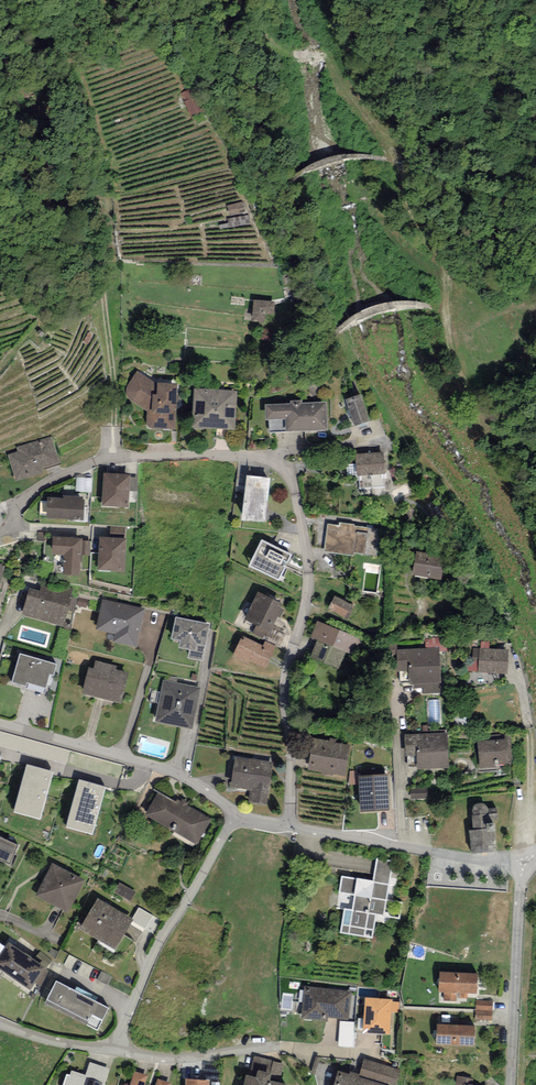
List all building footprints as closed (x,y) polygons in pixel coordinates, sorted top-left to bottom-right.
[(244,201),(227,205),(230,215),(246,211),(244,201)] [(248,215),(228,219),(229,228),(250,223),(248,215)] [(275,302),(254,300),(253,313),(252,321),(264,322),(265,314),(274,314),(275,302)] [(177,384),(157,383),(157,384),(137,370),(126,386),(125,390),(126,394),(128,397),(147,411),(146,429),(175,430),(177,384)] [(238,391),(194,388),(191,427),(235,430),(238,391)] [(370,421),(360,394),(345,399),(355,427),(370,421)] [(291,404),(265,405),(265,406),(266,420),(268,420),(269,433),(327,431),(326,402),(302,403),(302,400),(290,401),(291,404)] [(52,437),(17,447),(18,451),(7,454),(16,482),(43,474),(42,469),(60,464),(52,437)] [(383,452),(355,454),(357,476),(385,474),(383,452)] [(131,475),(103,473),(101,506),(128,508),(130,491),(130,477),(131,475)] [(270,477),(247,475),(242,520),(265,523),(270,477)] [(138,478),(130,477),(130,491),(137,491),(138,478)] [(93,479),(78,478),(76,478),(75,491),(92,492),(93,479)] [(63,496),(63,498),(47,497),(46,518),(83,520),(84,500),(83,499),(83,497),(63,496)] [(355,525),(340,523),(340,526),(327,524),(323,552),(354,556),(354,553),(364,554),(368,528),(355,526),(355,525)] [(125,527),(110,526),(110,537),(125,538),(125,527)] [(74,537),(53,536),(52,555),(64,555),(63,574),(80,575),(81,555),(82,541),(82,539),(74,538),(74,537)] [(126,539),(99,537),(97,570),(124,572),(126,539)] [(262,540),(249,566),(279,581),(292,555),(262,540)] [(91,541),(82,541),(81,555),(90,556),(91,541)] [(445,556),(416,551),(412,575),(441,580),(445,556)] [(73,588),(48,581),(47,587),(41,585),(39,591),(29,588),(21,615),(63,627),(68,611),(72,597),(73,595),(71,594),(73,588)] [(282,604),(258,592),(244,619),(256,625),(252,633),(264,638),(267,631),(270,632),(273,627),(278,617),(280,618),(284,610),(280,608),(282,604)] [(355,607),(335,596),(328,609),(348,620),(355,607)] [(78,599),(72,597),(68,611),(74,613),(78,599)] [(88,600),(80,598),(78,606),(87,608),(88,600)] [(136,646),(138,640),(145,609),(102,599),(95,630),(115,634),(113,641),(136,646)] [(204,653),(205,646),(210,624),(176,617),(171,639),(180,641),(179,648),(190,650),(188,658),(202,660),(204,653)] [(362,640),(317,620),(310,637),(317,640),(310,656),(339,669),(346,652),(355,656),(362,640)] [(286,634),(273,627),(270,632),(267,631),(264,638),(280,646),(286,634)] [(275,646),(265,641),(263,645),(242,636),(232,657),(249,665),(251,660),(265,667),(275,646)] [(425,640),(426,648),(439,648),(439,652),(448,651),(447,637),(430,637),(431,639),(425,640)] [(396,644),(387,645),(387,655),(397,655),(397,650),(396,644)] [(426,648),(397,650),(397,655),(398,672),(408,671),(409,685),(414,685),(414,688),(422,688),(423,693),(441,692),(439,652),(439,648),(426,648)] [(478,672),(480,648),(473,648),(472,660),(468,660),(467,671),(478,672)] [(481,648),(480,648),(478,672),(507,674),(508,650),(489,649),(481,648)] [(46,688),(50,675),(53,675),(57,664),(20,654),(17,665),(13,678),(12,682),(26,686),(27,682),(46,688)] [(117,666),(95,661),(93,668),(89,667),(82,694),(121,703),(129,673),(116,670),(117,666)] [(201,688),(163,680),(155,722),(193,730),(201,688)] [(430,725),(443,724),(441,701),(429,702),(430,725)] [(448,754),(448,750),(447,733),(405,734),(405,752),(406,756),(416,756),(417,769),(449,768),(448,754)] [(477,736),(477,742),(479,769),(498,768),(498,765),(510,764),(509,760),(513,759),(511,733),(504,734),(477,736)] [(329,741),(313,738),(307,769),(344,776),(350,745),(337,743),(338,739),(330,738),(329,741)] [(273,763),(235,757),(231,787),(250,790),(248,802),(267,805),(273,763)] [(54,772),(26,764),(12,812),(40,820),(54,772)] [(388,774),(358,776),(361,812),(390,810),(388,774)] [(106,786),(79,779),(66,827),(92,834),(106,786)] [(412,799),(428,798),(427,787),(411,788),(412,799)] [(180,801),(177,799),(175,802),(159,792),(145,814),(196,845),(212,819),(187,804),(188,802),(182,798),(180,801)] [(496,807),(488,808),(486,805),(485,804),(482,803),(479,803),(475,804),(473,806),(472,810),(472,813),(472,815),(473,829),(469,830),(471,854),(497,852),(495,823),(489,824),(489,820),(497,819),(496,807)] [(0,837),(0,861),(9,865),(18,846),(0,837)] [(392,861),(377,858),(373,881),(342,877),(337,909),(344,910),(341,933),(371,938),(375,915),(400,919),(403,902),(386,900),(392,861)] [(86,879),(53,863),(35,896),(68,913),(86,879)] [(136,893),(119,883),(114,891),(131,901),(136,893)] [(131,920),(98,899),(80,928),(114,950),(132,921),(133,920),(131,920)] [(153,916),(139,907),(131,920),(133,920),(132,921),(145,930),(153,916)] [(8,942),(5,947),(0,953),(0,970),(30,991),(36,983),(45,969),(32,960),(8,942)] [(40,951),(32,960),(45,969),(52,960),(40,951)] [(49,972),(45,969),(36,983),(40,987),(49,972)] [(112,977),(101,971),(97,980),(107,986),(112,977)] [(478,974),(440,971),(439,992),(444,992),(443,1000),(456,1001),(457,993),(460,993),(460,998),(468,998),(468,994),(477,994),(478,974)] [(74,991),(56,981),(45,1003),(97,1030),(109,1009),(95,1002),(74,991)] [(77,986),(74,991),(95,1002),(98,998),(77,986)] [(352,991),(304,986),(300,1019),(327,1022),(328,1018),(348,1020),(352,991)] [(392,999),(365,997),(362,1032),(390,1034),(391,1013),(392,1002),(392,999)] [(493,1001),(476,1001),(475,1019),(493,1020),(493,1001)] [(399,1003),(392,1002),(391,1013),(399,1013),(399,1003)] [(340,1022),(338,1047),(353,1048),(355,1022),(340,1022)] [(475,1026),(437,1024),(436,1045),(474,1047),(475,1026)] [(254,1056),(250,1075),(246,1074),(244,1084),(288,1084),(279,1083),(283,1064),(272,1061),(272,1060),(254,1056)] [(400,1070),(364,1060),(360,1075),(359,1077),(386,1084),(396,1084),(400,1070)] [(90,1062),(85,1075),(72,1071),(70,1076),(67,1075),(63,1084),(105,1084),(110,1069),(90,1062)] [(205,1065),(204,1079),(219,1080),(220,1067),(205,1065)] [(359,1077),(360,1075),(349,1072),(349,1074),(337,1071),(334,1084),(386,1084),(359,1077)] [(134,1072),(130,1084),(144,1084),(147,1076),(134,1072)]
